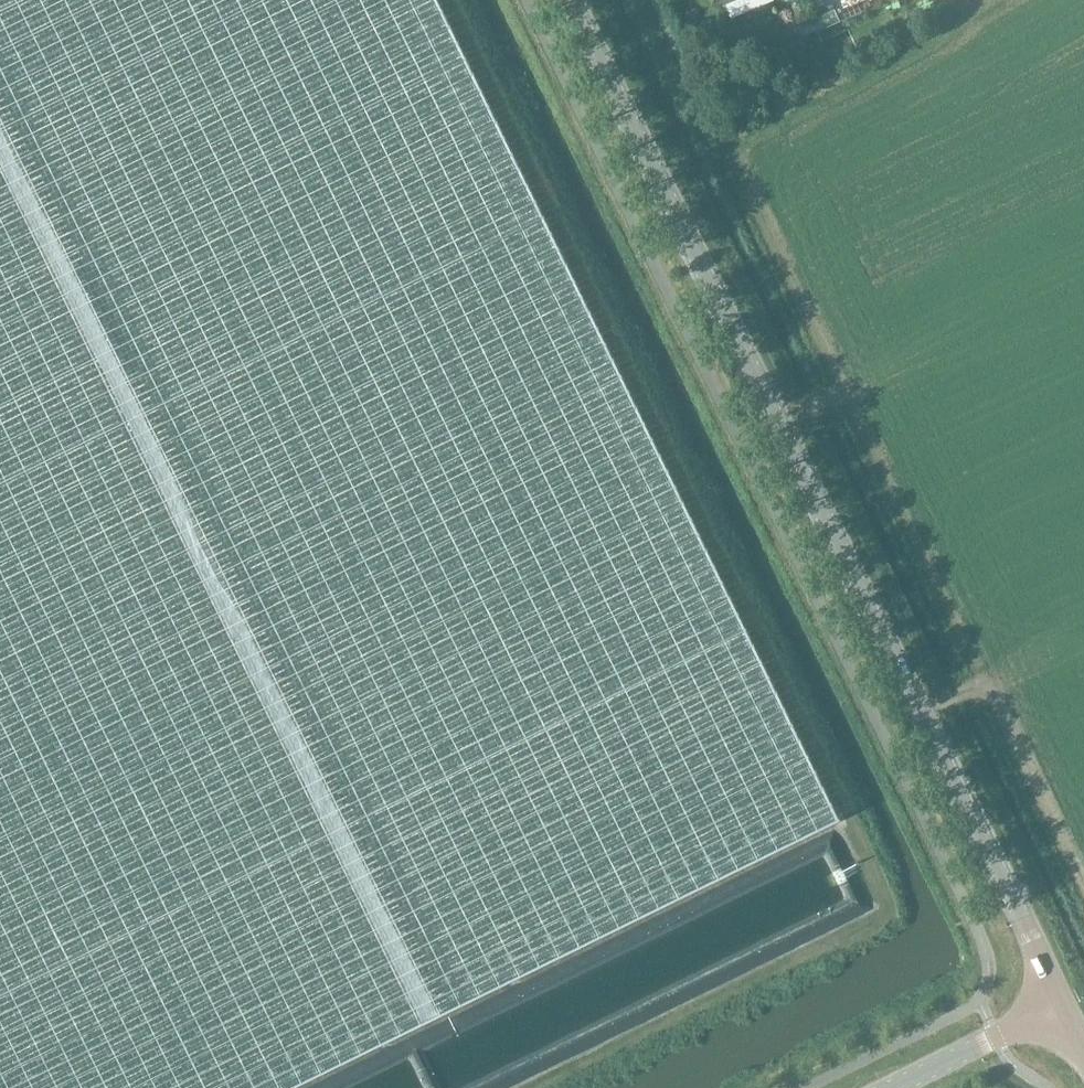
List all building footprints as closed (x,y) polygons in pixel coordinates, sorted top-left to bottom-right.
[(838,820),(436,0),(0,0),(0,1087),(290,1087),(838,820)]
